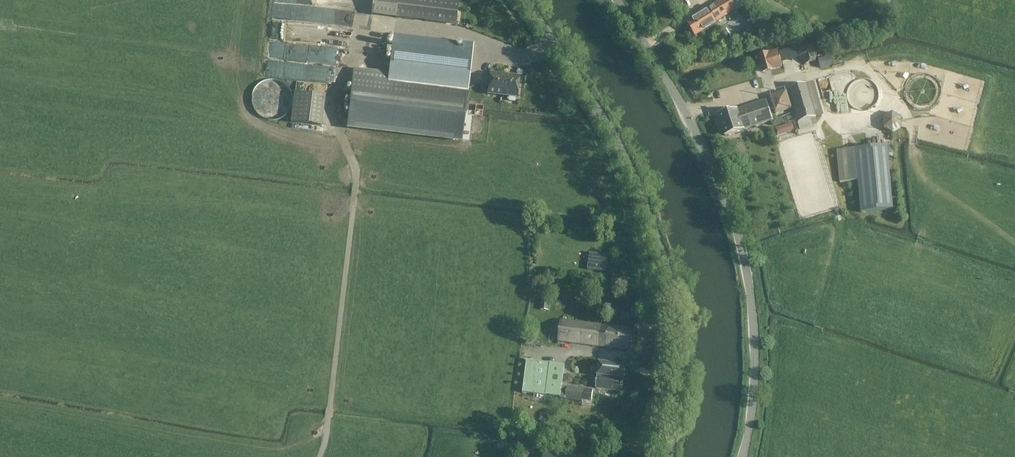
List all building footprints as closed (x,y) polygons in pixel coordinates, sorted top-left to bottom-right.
[(458,0),(373,0),(371,15),(456,25),(458,0)] [(694,15),(696,18),(687,23),(695,36),(716,24),(715,22),(736,10),(730,0),(721,0),(708,8),(707,7),(694,15)] [(354,74),(348,126),(462,139),(473,49),(453,47),(453,42),(394,35),(389,78),(354,74)] [(801,45),(800,61),(817,62),(818,45),(801,45)] [(796,47),(780,51),(783,62),(799,58),(796,47)] [(763,72),(781,67),(777,51),(758,57),(763,72)] [(820,68),(831,65),(829,58),(819,61),(820,68)] [(488,94),(517,97),(520,77),(490,73),(488,94)] [(835,95),(844,93),(840,80),(831,82),(835,95)] [(813,112),(820,110),(812,83),(789,89),(799,122),(815,118),(813,112)] [(770,96),(777,114),(793,108),(787,90),(770,96)] [(295,92),(291,123),(321,126),(325,96),(295,92)] [(724,136),(772,120),(766,101),(729,112),(729,111),(717,115),(724,136)] [(892,110),(882,123),(894,133),(905,119),(892,110)] [(861,213),(893,210),(887,146),(837,150),(840,183),(858,181),(861,213)] [(590,252),(589,269),(608,270),(609,253),(590,252)] [(599,346),(602,325),(562,320),(558,341),(599,346)] [(602,325),(599,346),(628,350),(630,328),(602,325)] [(546,396),(546,395),(561,397),(562,387),(565,365),(527,360),(523,392),(546,396)] [(622,391),(626,366),(600,362),(596,388),(622,391)] [(567,387),(567,388),(565,399),(582,402),(583,400),(592,401),(593,391),(567,387)]
